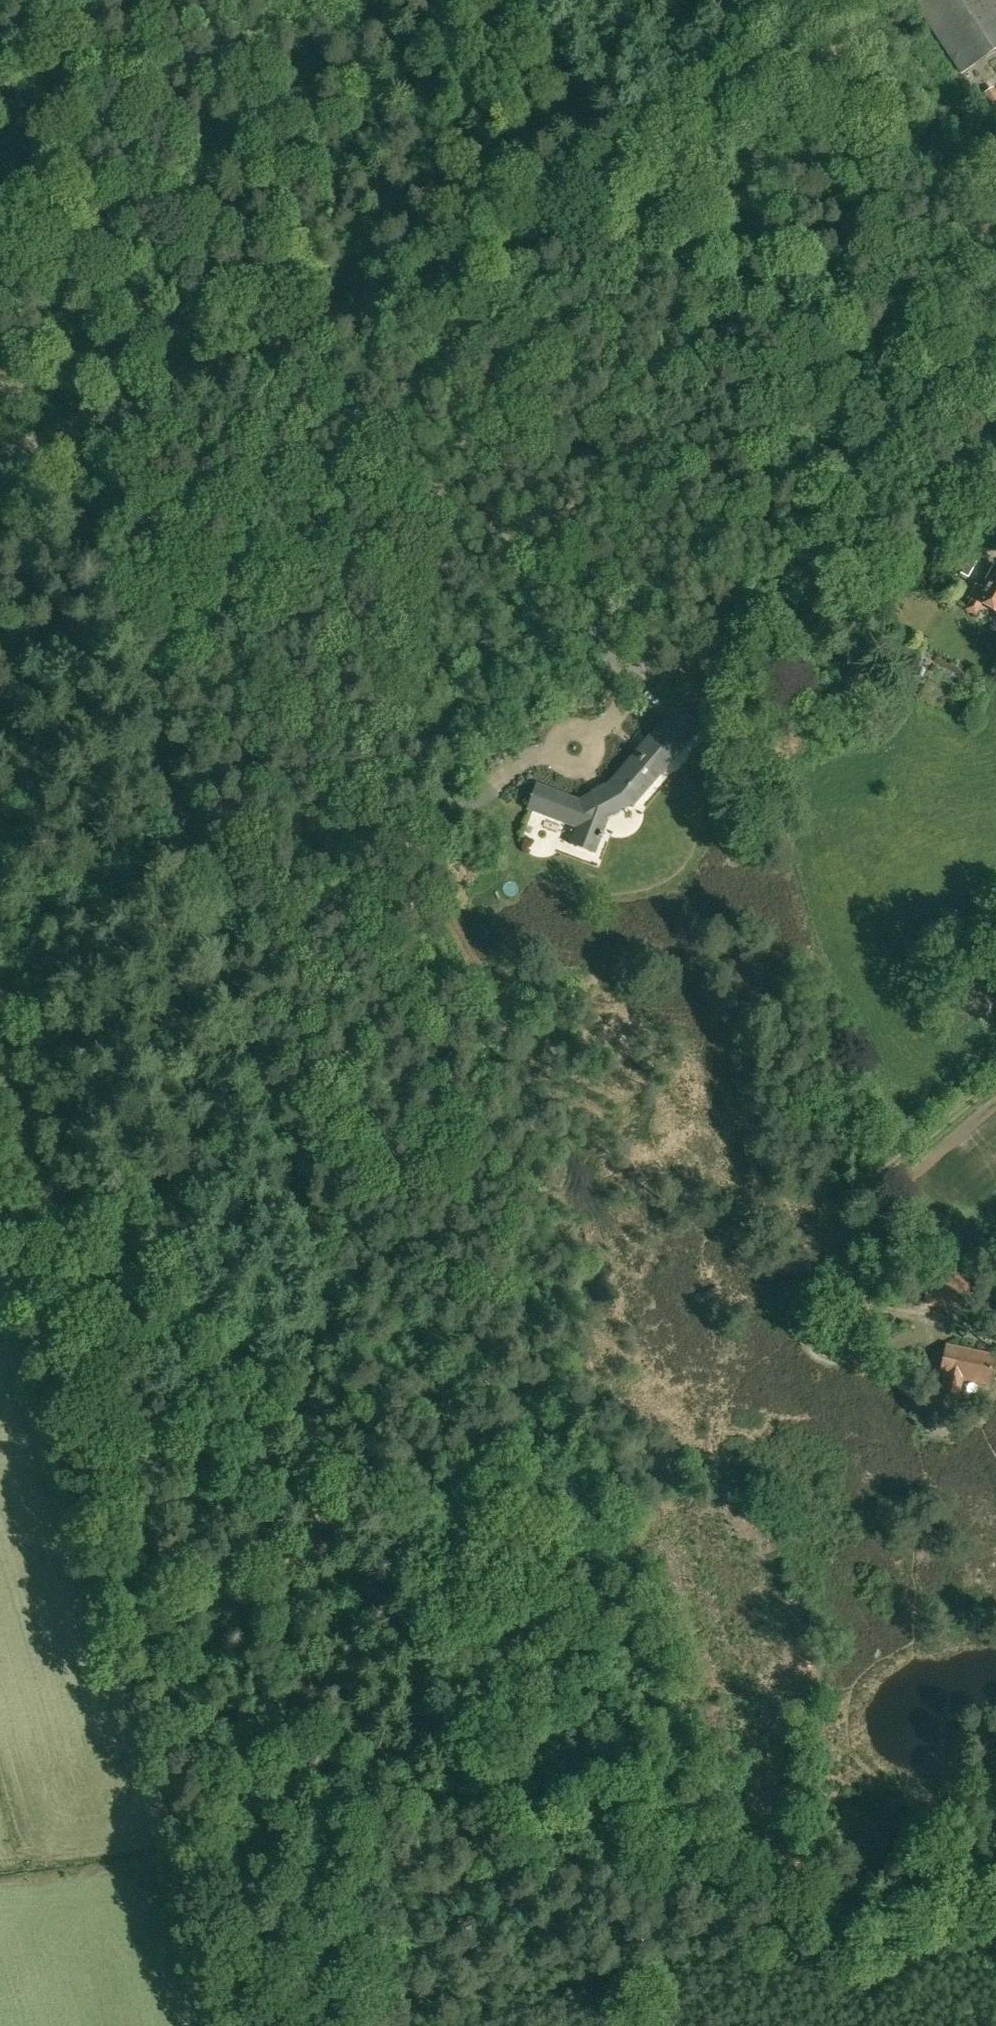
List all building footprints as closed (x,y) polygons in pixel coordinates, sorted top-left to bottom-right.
[(914,0),(962,72),(995,48),(995,19),(983,0),(971,8),(965,0),(914,0)] [(971,566),(962,581),(969,585),(978,569),(971,566)] [(988,583),(985,589),(978,586),(965,610),(975,616),(982,603),(995,610),(995,587),(988,583)] [(593,853),(605,821),(633,805),(700,727),(676,707),(609,786),(581,802),(536,786),(528,809),(577,827),(571,845),(593,853)] [(954,1424),(963,1378),(991,1383),(995,1355),(995,1354),(945,1344),(939,1377),(946,1378),(943,1394),(935,1393),(931,1419),(954,1424)]
